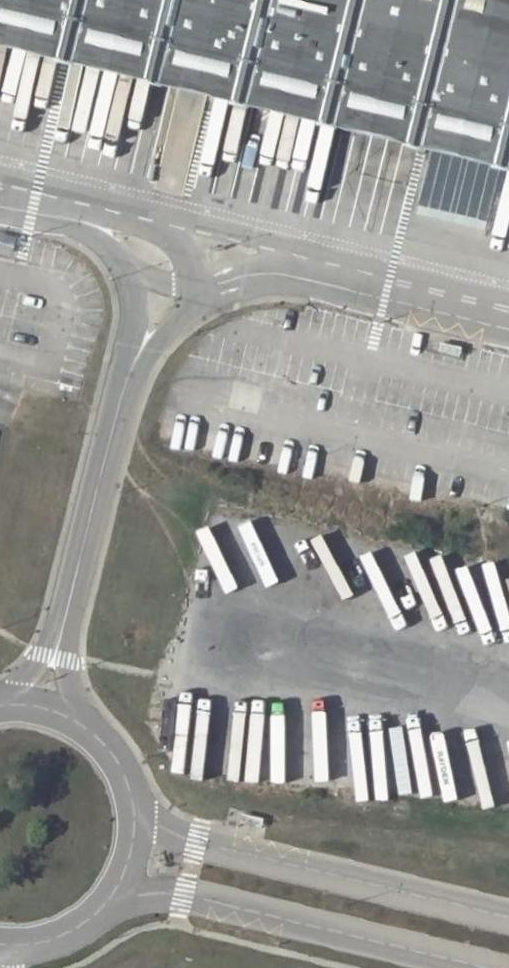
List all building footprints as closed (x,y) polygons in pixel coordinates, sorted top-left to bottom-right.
[(57,68),(63,70),(72,72),(163,94),(214,106),(353,140),(419,156),(425,157),(508,178),(508,0),(0,0),(0,54),(57,68)]
